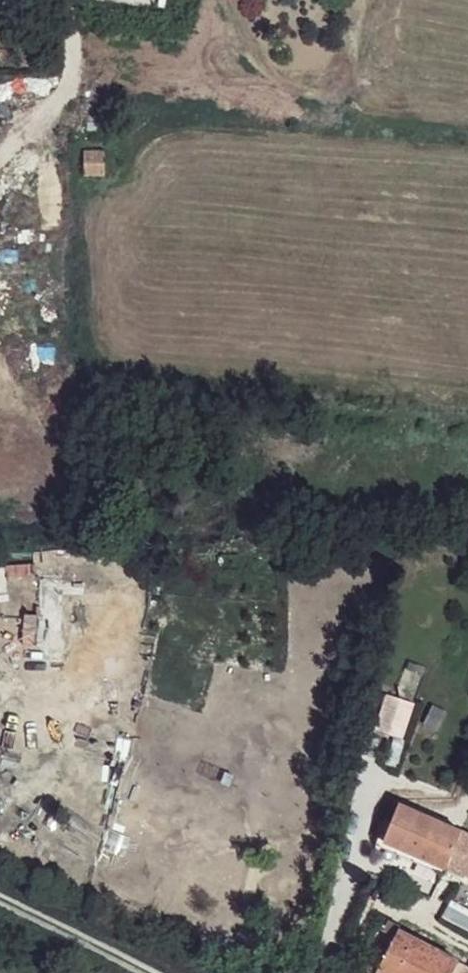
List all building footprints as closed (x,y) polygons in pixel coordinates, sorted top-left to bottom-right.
[(102,152),(80,152),(80,173),(104,175),(102,152)] [(427,698),(398,688),(386,725),(415,739),(427,698)] [(462,828),(397,800),(381,839),(448,866),(449,863),(455,848),(462,828)] [(455,848),(449,863),(467,872),(467,855),(455,848)] [(389,917),(360,971),(363,972),(381,972),(382,970),(375,966),(397,924),(399,922),(389,917)] [(397,924),(375,966),(382,970),(387,972),(451,972),(458,957),(397,924)]
